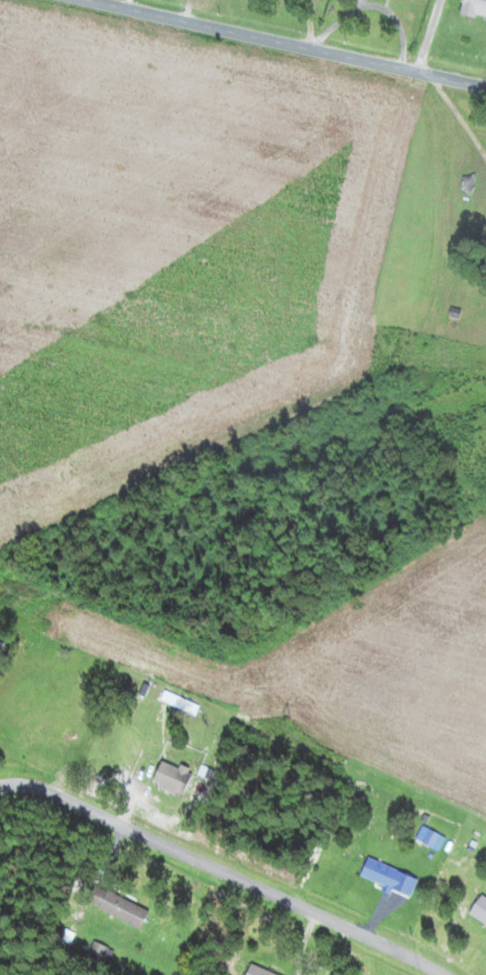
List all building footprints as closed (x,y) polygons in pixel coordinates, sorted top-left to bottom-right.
[(461,13),(485,18),(485,0),(464,0),(461,13)] [(464,175),(461,191),(473,193),(476,178),(464,175)] [(195,773),(181,765),(179,769),(164,762),(153,782),(182,797),(195,773)] [(360,878),(410,898),(418,879),(368,859),(360,878)] [(150,911),(95,885),(87,904),(142,929),(150,911)] [(485,926),(485,899),(482,896),(469,915),(485,926)] [(252,964),(247,974),(277,974),(252,964)]
